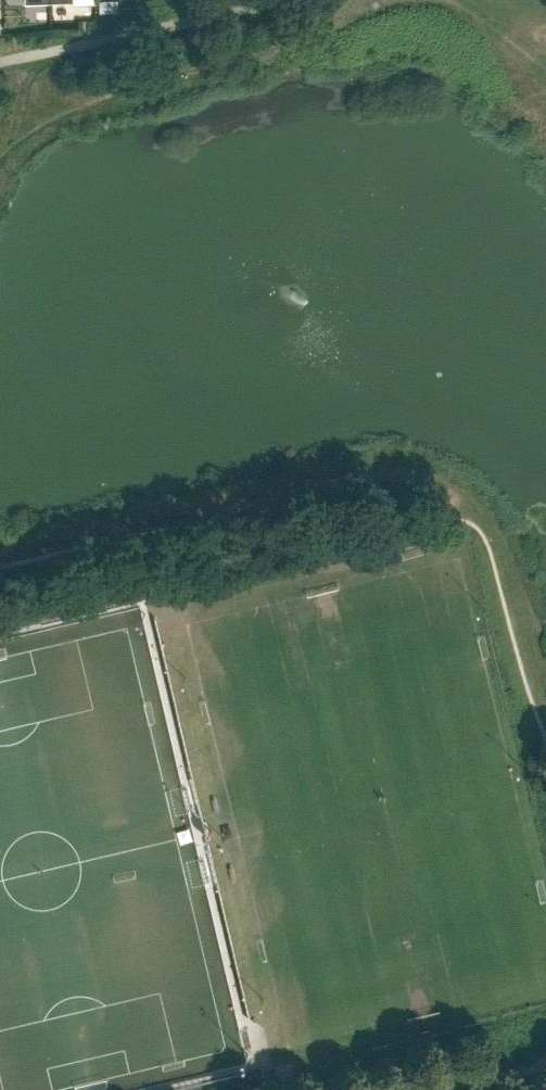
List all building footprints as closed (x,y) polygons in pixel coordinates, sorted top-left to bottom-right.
[(528,21),(528,30),(545,29),(545,19),(528,21)] [(278,1077),(295,1074),(293,1063),(276,1067),(278,1077)]
